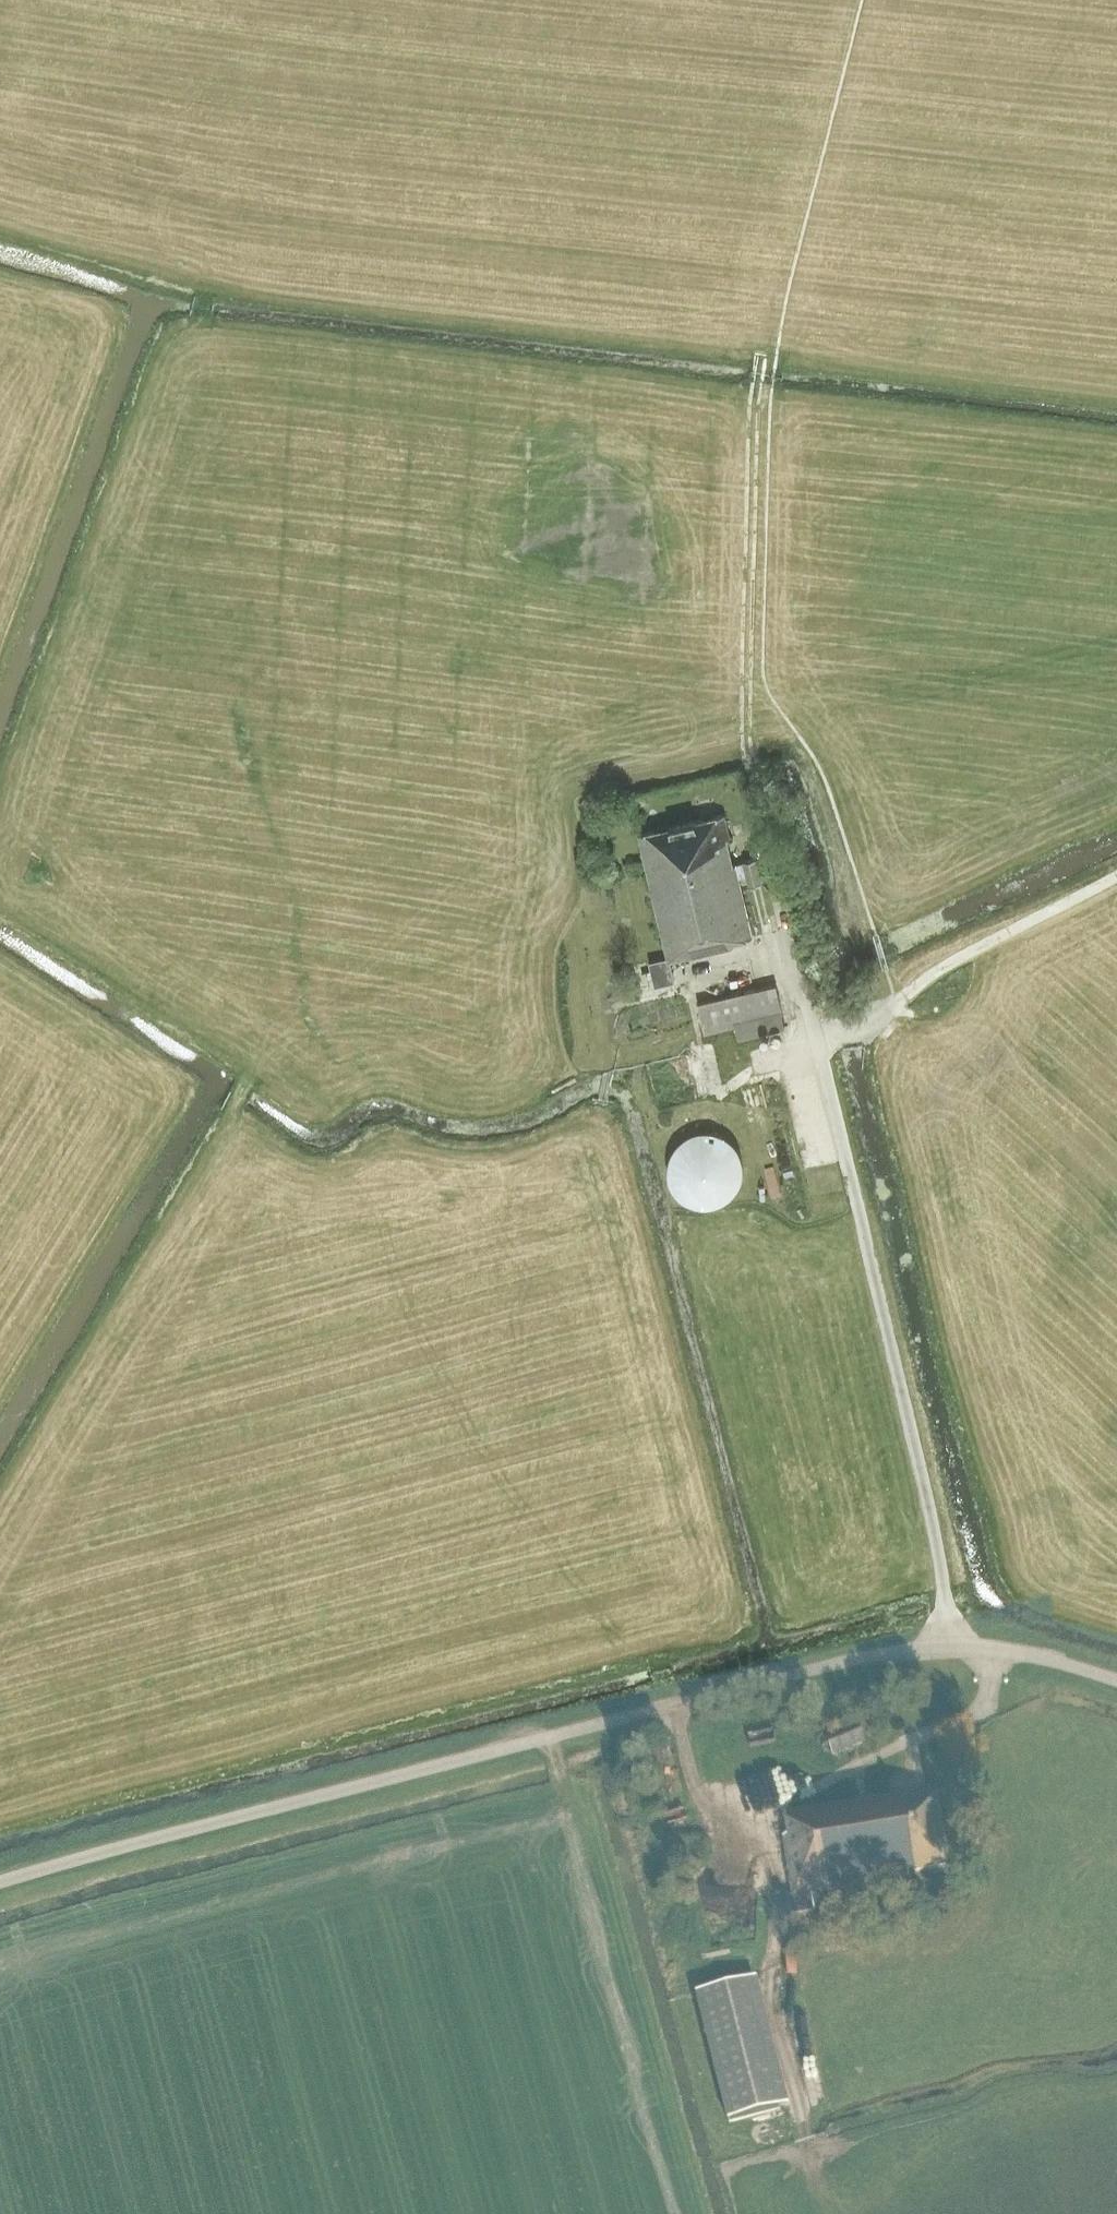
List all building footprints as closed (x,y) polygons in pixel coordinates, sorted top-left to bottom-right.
[(730,841),(725,816),(640,835),(668,960),(650,964),(656,987),(675,983),(670,963),(733,948),(732,944),(753,939),(739,879),(747,877),(749,886),(763,883),(757,859),(743,862),(744,863),(733,865),(727,842),(730,841)] [(738,1039),(786,1028),(776,985),(698,1004),(705,1033),(734,1027),(738,1039)] [(683,1138),(681,1140),(678,1143),(675,1146),(674,1148),(672,1151),(671,1154),(669,1158),(669,1160),(668,1163),(668,1166),(668,1167),(668,1169),(668,1172),(668,1174),(669,1177),(670,1180),(671,1182),(672,1185),(674,1189),(676,1192),(679,1195),(680,1196),(682,1198),(685,1200),(687,1201),(690,1202),(694,1204),(699,1205),(704,1206),(709,1206),(714,1205),(719,1204),(723,1202),(724,1201),(728,1198),(731,1196),(735,1192),(737,1190),(738,1188),(739,1186),(740,1183),(742,1179),(742,1176),(743,1173),(743,1170),(743,1166),(743,1164),(742,1160),(742,1158),(741,1155),(740,1154),(738,1149),(735,1145),(734,1143),(730,1140),(729,1139),(725,1137),(722,1135),(717,1133),(715,1132),(711,1131),(708,1131),(703,1131),(696,1132),(691,1134),(687,1136),(683,1138)] [(833,1757),(865,1743),(859,1725),(825,1739),(833,1757)] [(784,1838),(793,1896),(788,1897),(791,1916),(815,1912),(812,1894),(916,1877),(915,1873),(949,1867),(937,1790),(908,1795),(909,1797),(891,1800),(890,1798),(785,1815),(788,1837),(784,1838)] [(781,2109),(748,1981),(697,1994),(730,2122),(781,2109)]
